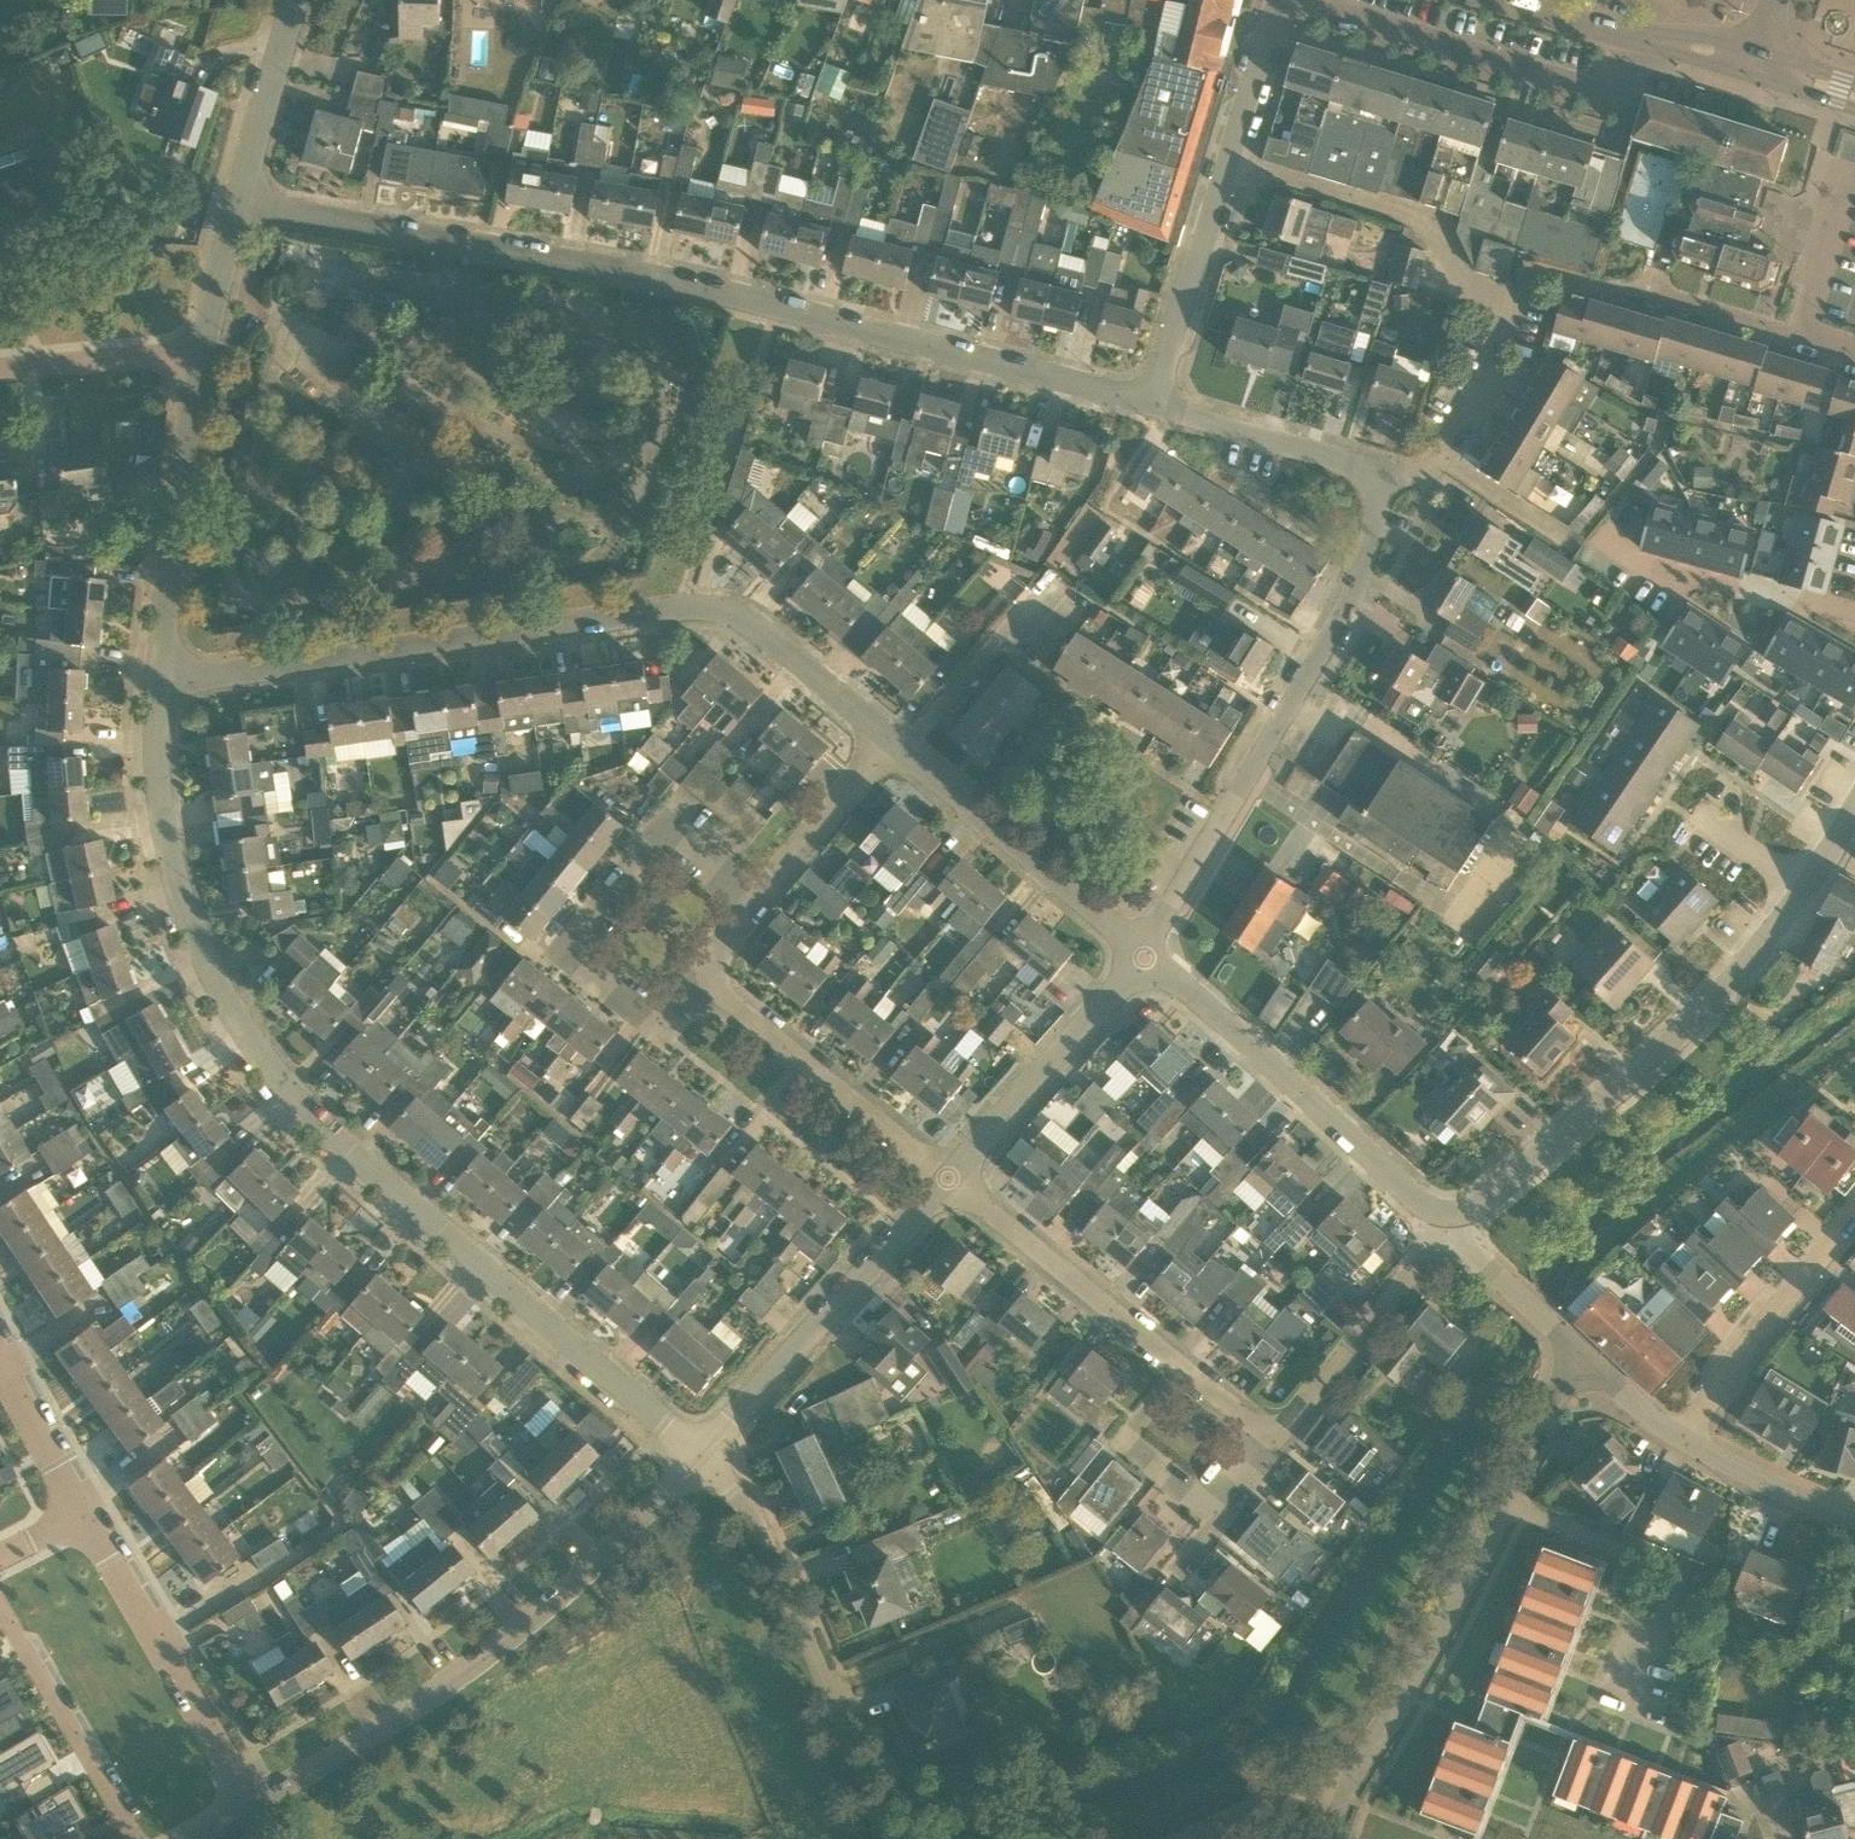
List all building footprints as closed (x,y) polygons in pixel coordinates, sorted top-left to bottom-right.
[(89,16),(126,16),(126,0),(89,0),(89,16)] [(441,0),(402,0),(401,38),(424,39),(425,23),(440,24),(441,0)] [(738,0),(713,0),(708,16),(729,24),(738,0)] [(952,9),(986,15),(989,0),(918,0),(902,48),(940,56),(952,9)] [(1081,27),(1085,6),(1086,0),(1038,0),(1031,33),(1000,27),(986,67),(987,67),(982,84),(1052,99),(1075,44),(1081,27)] [(1193,0),(1103,0),(1101,9),(1085,6),(1081,27),(1075,44),(1101,49),(1106,23),(1127,27),(1125,43),(1157,48),(1165,1),(1191,7),(1193,0)] [(1227,36),(1232,16),(1234,16),(1238,0),(1193,0),(1191,7),(1165,1),(1157,48),(1155,58),(1128,129),(1100,197),(1095,215),(1179,246),(1185,225),(1177,223),(1190,172),(1200,139),(1202,139),(1203,136),(1201,135),(1215,92),(1221,94),(1227,76),(1222,75),(1226,56),(1222,55),(1227,36)] [(69,33),(79,58),(108,46),(98,22),(69,33)] [(550,32),(546,52),(563,56),(567,35),(550,32)] [(1285,89),(1305,95),(1289,144),(1270,138),(1263,160),(1309,174),(1310,174),(1312,174),(1346,57),(1343,59),(1328,54),(1305,47),(1300,46),(1301,43),(1299,43),(1285,89)] [(211,91),(190,84),(195,68),(177,61),(180,53),(159,46),(150,71),(167,77),(162,90),(153,116),(148,130),(169,137),(169,139),(191,147),(211,91)] [(66,48),(51,54),(55,62),(63,65),(71,62),(66,48)] [(743,90),(749,61),(720,55),(714,84),(743,90)] [(1381,191),(1415,81),(1372,68),(1373,65),(1346,57),(1312,174),(1379,194),(1381,191)] [(829,70),(820,92),(839,100),(848,78),(829,70)] [(802,71),(795,92),(809,97),(817,76),(802,71)] [(359,72),(353,95),(381,100),(387,77),(378,76),(359,72)] [(1421,203),(1455,92),(1415,81),(1381,191),(1421,203)] [(1493,116),(1497,104),(1455,92),(1421,203),(1462,216),(1493,116)] [(378,134),(383,116),(379,115),(383,101),(381,100),(353,95),(349,109),(352,110),(350,118),(318,110),(304,161),(351,174),(363,129),(377,134),(378,134)] [(1715,278),(1761,292),(1773,286),(1780,262),(1774,250),(1768,248),(1767,248),(1749,242),(1752,229),(1756,230),(1762,227),(1765,218),(1761,212),(1754,210),(1763,179),(1792,188),(1792,187),(1776,182),(1789,139),(1645,95),(1632,139),(1708,161),(1705,171),(1708,177),(1704,191),(1692,197),(1690,205),(1696,215),(1680,210),(1693,166),(1640,149),(1614,238),(1656,251),(1667,215),(1697,224),(1695,232),(1687,230),(1679,234),(1673,251),(1678,260),(1717,272),(1715,278)] [(392,131),(395,118),(397,107),(398,104),(383,101),(379,115),(383,116),(378,134),(391,138),(389,144),(382,179),(431,188),(438,153),(405,147),(408,133),(392,131)] [(506,124),(510,107),(480,101),(476,118),(493,121),(506,124)] [(667,128),(681,131),(684,117),(670,114),(667,128)] [(1595,151),(1597,145),(1510,118),(1509,121),(1493,116),(1462,216),(1458,232),(1474,266),(1477,267),(1476,270),(1507,280),(1516,250),(1593,272),(1605,230),(1626,161),(1627,157),(1609,151),(1608,155),(1595,151)] [(919,161),(952,172),(965,131),(950,126),(933,120),(919,161)] [(507,166),(509,154),(516,126),(506,124),(493,121),(485,162),(438,153),(431,188),(436,190),(436,189),(469,194),(469,191),(485,194),(491,162),(507,166)] [(591,158),(597,126),(582,123),(580,139),(582,139),(579,156),(591,158)] [(540,207),(548,159),(549,151),(525,147),(528,128),(516,126),(509,154),(516,155),(513,167),(515,168),(509,202),(508,206),(510,207),(511,202),(540,207)] [(608,144),(611,128),(597,126),(591,158),(593,159),(592,166),(604,168),(608,144)] [(977,160),(984,137),(967,132),(960,154),(977,160)] [(14,205),(47,194),(44,185),(46,185),(44,179),(42,180),(42,178),(63,171),(63,173),(65,173),(54,140),(30,148),(33,156),(0,167),(0,217),(16,212),(14,205)] [(761,201),(770,164),(774,146),(760,142),(748,187),(719,180),(718,185),(707,239),(737,246),(746,209),(745,208),(747,198),(761,201)] [(674,175),(692,178),(697,147),(683,144),(681,157),(677,157),(674,175)] [(661,179),(630,174),(628,188),(622,222),(652,227),(652,232),(653,232),(660,194),(670,196),(674,175),(677,157),(665,155),(661,179)] [(571,217),(572,213),(579,163),(548,159),(540,207),(570,213),(569,217),(571,217)] [(791,259),(811,181),(783,174),(785,168),(770,164),(761,201),(776,205),(773,215),(771,215),(761,251),(791,259)] [(866,189),(869,177),(859,175),(858,180),(856,180),(845,223),(861,227),(870,191),(866,189)] [(845,223),(856,180),(842,177),(841,183),(831,219),(845,223)] [(707,239),(718,185),(692,178),(688,194),(685,193),(676,232),(707,239)] [(822,267),(831,230),(801,222),(807,198),(812,181),(811,181),(791,259),(822,267)] [(622,222),(628,188),(598,183),(592,217),(591,221),(593,221),(594,217),(622,222)] [(941,202),(939,208),(955,212),(956,206),(959,195),(944,191),(941,202)] [(1041,221),(1044,209),(1047,197),(1034,193),(1033,195),(1027,217),(1041,221)] [(1299,243),(1295,257),(1319,264),(1329,233),(1352,240),(1357,221),(1311,207),(1277,196),(1266,233),(1299,243)] [(929,245),(938,208),(925,204),(919,226),(892,219),(886,244),(884,244),(875,281),(906,289),(915,252),(912,251),(915,241),(929,245)] [(1087,226),(1091,207),(1075,204),(1071,223),(1087,226)] [(959,303),(973,250),(977,236),(950,229),(955,212),(938,208),(929,245),(943,248),(940,258),(939,258),(929,295),(959,303)] [(1012,212),(1009,223),(1024,227),(1026,216),(1012,212)] [(1058,269),(1063,252),(1035,245),(1041,221),(1027,217),(1016,267),(1027,270),(1025,280),(1023,279),(1014,317),(1044,325),(1054,287),(1058,269)] [(1002,252),(999,263),(1015,267),(1025,228),(1009,224),(1002,252)] [(875,281),(884,244),(855,236),(845,273),(875,281)] [(328,288),(335,245),(313,242),(306,284),(328,288)] [(1417,289),(1427,251),(1398,244),(1388,281),(1417,289)] [(1116,285),(1123,256),(1124,250),(1109,246),(1108,251),(1100,281),(1116,285)] [(1098,289),(1100,281),(1108,251),(1093,247),(1085,275),(1083,285),(1086,285),(1098,289)] [(990,310),(1000,274),(970,266),(974,250),(973,250),(959,303),(990,310)] [(1293,256),(1288,274),(1324,285),(1330,267),(1319,264),(1295,257),(1293,256)] [(1235,260),(1230,275),(1239,277),(1247,273),(1249,264),(1235,260)] [(1074,332),(1084,295),(1086,285),(1083,285),(1085,275),(1058,269),(1054,287),(1044,325),(1074,332)] [(1380,325),(1391,286),(1373,281),(1362,319),(1380,325)] [(1135,348),(1149,291),(1132,287),(1131,292),(1113,287),(1100,339),(1135,348)] [(1591,300),(1589,299),(1566,293),(1554,332),(1580,340),(1591,300)] [(1410,309),(1409,295),(1394,296),(1394,309),(1410,309)] [(1594,301),(1591,300),(1580,340),(1605,347),(1616,307),(1608,305),(1603,296),(1594,301)] [(1616,307),(1605,347),(1630,354),(1641,315),(1639,314),(1634,306),(1625,310),(1616,307)] [(1644,316),(1641,315),(1630,354),(1655,362),(1656,358),(1666,322),(1658,320),(1653,311),(1644,316)] [(1690,324),(1685,316),(1677,320),(1667,317),(1666,322),(1656,358),(1681,365),(1693,325),(1690,324)] [(1278,330),(1263,326),(1240,319),(1228,357),(1268,369),(1269,367),(1287,373),(1300,329),(1280,323),(1278,330)] [(1696,326),(1693,325),(1681,365),(1706,372),(1718,332),(1709,330),(1704,321),(1696,326)] [(1339,363),(1348,332),(1326,325),(1322,337),(1319,336),(1306,380),(1343,392),(1351,367),(1339,363)] [(1740,339),(1736,331),(1727,335),(1718,332),(1706,372),(1731,380),(1743,340),(1740,339)] [(1746,341),(1743,340),(1731,380),(1756,387),(1754,391),(1755,391),(1768,347),(1759,345),(1754,336),(1746,341)] [(1408,412),(1418,379),(1391,371),(1398,348),(1374,340),(1367,364),(1381,368),(1371,400),(1408,412)] [(1789,358),(1784,350),(1776,354),(1767,352),(1768,347),(1755,391),(1780,399),(1792,359),(1789,358)] [(1794,360),(1792,359),(1780,399),(1805,406),(1817,367),(1808,364),(1803,355),(1794,360)] [(1571,401),(1584,378),(1573,372),(1562,365),(1549,357),(1535,380),(1571,401)] [(1562,365),(1573,372),(1578,364),(1567,357),(1562,365)] [(833,413),(835,405),(836,401),(821,397),(828,370),(792,360),(780,407),(804,413),(802,418),(814,421),(808,444),(823,447),(822,453),(823,453),(833,413)] [(1578,364),(1573,372),(1584,378),(1588,371),(1578,364)] [(1841,378),(1842,374),(1839,373),(1834,365),(1826,369),(1817,367),(1805,406),(1831,413),(1841,378)] [(1617,390),(1622,381),(1612,374),(1606,383),(1617,390)] [(1841,377),(1842,374),(1841,378),(1831,413),(1848,418),(1854,420),(1854,381),(1841,377)] [(853,418),(833,413),(823,453),(843,458),(846,447),(845,446),(849,429),(866,434),(871,416),(887,421),(896,387),(864,379),(853,418)] [(1557,424),(1571,401),(1535,380),(1522,402),(1557,424)] [(1627,396),(1633,387),(1622,381),(1617,390),(1627,396)] [(893,459),(895,460),(907,463),(911,447),(947,456),(943,472),(960,476),(968,446),(971,433),(955,429),(961,404),(924,395),(917,423),(903,419),(893,459)] [(1655,408),(1658,398),(1646,395),(1643,405),(1655,408)] [(1555,453),(1569,431),(1557,424),(1522,402),(1508,425),(1544,447),(1555,453)] [(1694,415),(1696,406),(1684,403),(1682,412),(1694,415)] [(1706,418),(1709,409),(1696,406),(1694,415),(1706,418)] [(251,430),(252,408),(241,407),(239,429),(251,430)] [(1017,458),(1026,421),(991,412),(981,449),(968,446),(960,476),(961,476),(954,503),(969,507),(972,492),(977,473),(994,477),(1000,454),(1017,458)] [(1745,427),(1747,416),(1735,414),(1732,424),(1745,427)] [(1757,429),(1759,419),(1747,416),(1745,427),(1757,429)] [(1654,432),(1658,420),(1649,417),(1645,430),(1654,432)] [(1848,418),(1838,451),(1854,456),(1854,420),(1848,418)] [(1789,437),(1791,427),(1779,424),(1776,435),(1789,437)] [(1530,469),(1531,468),(1544,447),(1508,425),(1494,448),(1530,469)] [(1801,440),(1803,430),(1791,427),(1789,437),(1801,440)] [(1089,474),(1097,439),(1062,430),(1055,458),(1039,453),(1032,480),(1066,488),(1071,470),(1089,474)] [(1854,487),(1854,456),(1838,451),(1819,446),(1810,480),(1794,475),(1786,501),(1832,515),(1837,500),(1850,504),(1854,487)] [(1530,469),(1494,448),(1481,470),(1516,493),(1529,500),(1543,476),(1531,468),(1530,469)] [(745,491),(757,454),(743,449),(731,486),(745,491)] [(102,468),(99,450),(56,456),(61,490),(104,484),(103,474),(104,474),(103,468),(102,468)] [(1167,503),(1189,470),(1160,452),(1139,485),(1141,486),(1152,494),(1167,503)] [(1631,471),(1639,461),(1632,455),(1624,464),(1631,471)] [(895,460),(893,468),(905,471),(907,463),(895,460)] [(14,496),(15,496),(10,463),(0,464),(0,513),(8,512),(15,504),(14,496)] [(1660,463),(1651,473),(1659,479),(1667,469),(1660,463)] [(1622,480),(1631,471),(1624,464),(1615,474),(1622,480)] [(1715,467),(1695,467),(1696,486),(1716,486),(1715,467)] [(1190,530),(1217,488),(1189,470),(1167,503),(1185,515),(1179,524),(1190,530)] [(1651,473),(1642,483),(1650,489),(1659,479),(1651,473)] [(1224,540),(1245,506),(1217,488),(1190,530),(1201,537),(1206,529),(1224,540)] [(42,528),(60,525),(55,489),(36,492),(42,528)] [(1591,518),(1605,501),(1597,495),(1584,512),(1591,518)] [(943,530),(951,501),(932,496),(924,525),(943,530)] [(749,559),(784,517),(760,498),(725,539),(749,559)] [(1758,499),(1753,514),(1764,517),(1768,502),(1758,499)] [(1641,549),(1675,558),(1687,513),(1653,504),(1641,549)] [(1247,567),(1274,524),(1245,506),(1224,540),(1241,551),(1235,559),(1247,567)] [(1577,534),(1591,518),(1584,512),(1570,528),(1577,534)] [(1706,567),(1720,522),(1687,513),(1675,558),(1706,567)] [(1799,514),(1790,548),(1835,560),(1844,527),(1799,514)] [(1514,579),(1524,563),(1516,558),(1523,547),(1508,537),(1509,535),(1477,515),(1460,544),(1491,563),(1489,566),(1506,576),(1506,575),(1514,579)] [(785,564),(797,574),(822,544),(809,533),(807,535),(784,517),(749,559),(772,579),(785,564)] [(1706,567),(1740,576),(1752,531),(1720,522),(1706,567)] [(1088,572),(1117,531),(1106,523),(1077,564),(1088,572)] [(1280,576),(1302,542),(1274,524),(1247,567),(1256,573),(1262,564),(1280,576)] [(1762,530),(1759,539),(1776,544),(1779,534),(1762,530)] [(1043,555),(1049,543),(1033,536),(1028,547),(1030,548),(1026,555),(1039,561),(1043,554),(1043,555)] [(1563,583),(1576,564),(1537,536),(1524,555),(1563,583)] [(1759,539),(1756,550),(1773,555),(1776,544),(1759,539)] [(1303,603),(1330,561),(1330,560),(1302,542),(1280,576),(1296,586),(1290,595),(1303,603)] [(795,598),(818,618),(857,573),(822,544),(797,574),(808,583),(795,598)] [(1790,548),(1780,581),(1825,594),(1835,560),(1790,548)] [(51,576),(53,562),(35,560),(34,575),(51,576)] [(1235,596),(1185,566),(1176,581),(1226,611),(1235,596)] [(1473,652),(1491,623),(1489,622),(1501,602),(1445,569),(1425,603),(1454,620),(1444,635),(1473,652)] [(883,594),(880,592),(857,573),(818,618),(842,638),(855,623),(867,633),(903,590),(893,582),(883,594)] [(101,614),(104,581),(56,576),(54,594),(49,593),(48,608),(53,609),(101,614)] [(889,678),(927,633),(904,614),(919,595),(912,589),(907,585),(903,590),(867,633),(878,642),(865,657),(889,678)] [(1532,593),(1521,610),(1544,624),(1555,607),(1532,593)] [(1094,610),(1090,616),(1103,624),(1109,615),(1097,606),(1094,610)] [(1674,631),(1664,645),(1693,664),(1719,625),(1690,606),(1674,631)] [(50,641),(35,639),(34,654),(64,656),(80,657),(81,644),(97,646),(101,614),(53,609),(50,641)] [(1789,616),(1766,656),(1796,673),(1819,633),(1789,616)] [(1245,633),(1227,621),(1206,655),(1224,666),(1228,661),(1256,678),(1275,647),(1248,629),(1245,633)] [(1719,625),(1693,664),(1722,683),(1748,644),(1719,625)] [(948,651),(927,633),(889,678),(912,698),(925,682),(937,692),(971,652),(958,640),(948,651)] [(1130,667),(1125,663),(1078,633),(1056,668),(1072,679),(1069,683),(1092,698),(1094,693),(1109,702),(1131,667),(1130,667)] [(1819,633),(1796,673),(1825,690),(1848,650),(1819,633)] [(1628,661),(1637,649),(1618,637),(1610,649),(1628,661)] [(1449,676),(1426,663),(1399,646),(1380,677),(1395,686),(1385,703),(1401,713),(1412,697),(1424,705),(1428,708),(1426,711),(1439,719),(1444,717),(1448,710),(1458,708),(1467,714),(1486,683),(1471,674),(1475,667),(1460,658),(1449,676)] [(1825,690),(1854,707),(1854,654),(1848,650),(1825,690)] [(81,701),(83,671),(79,671),(80,657),(64,656),(34,654),(34,669),(33,686),(32,686),(31,699),(47,700),(47,699),(81,701)] [(717,700),(741,672),(719,654),(695,682),(683,698),(691,705),(704,690),(717,700)] [(1636,654),(1629,663),(1641,671),(1640,672),(1638,675),(1648,682),(1650,679),(1657,669),(1636,654)] [(1747,659),(1742,668),(1755,675),(1760,667),(1747,659)] [(647,678),(644,662),(614,666),(621,714),(653,709),(652,703),(664,700),(661,676),(647,678)] [(574,689),(580,732),(599,729),(597,719),(621,715),(621,714),(614,666),(584,671),(587,687),(574,689)] [(1042,693),(1011,666),(971,713),(989,727),(1003,739),(1015,725),(1019,728),(1036,708),(1031,705),(1042,693)] [(1146,726),(1160,735),(1182,700),(1131,667),(1109,702),(1123,712),(1120,716),(1143,730),(1146,726)] [(728,735),(765,693),(741,672),(717,700),(728,709),(715,725),(728,735)] [(562,691),(559,674),(530,679),(536,726),(566,722),(568,734),(572,734),(580,732),(574,689),(562,691)] [(502,704),(491,705),(498,756),(511,754),(508,732),(536,726),(530,679),(499,683),(502,704)] [(478,707),(475,687),(445,691),(452,741),(478,737),(481,758),(498,756),(491,705),(478,707)] [(417,716),(406,718),(412,764),(433,761),(432,754),(453,750),(452,741),(445,691),(415,695),(417,716)] [(1683,750),(1700,725),(1654,693),(1647,703),(1653,708),(1643,723),(1683,750)] [(80,732),(81,701),(47,699),(47,700),(46,730),(34,729),(34,746),(63,745),(63,731),(80,732)] [(412,764),(406,718),(393,720),(390,699),(359,703),(365,741),(395,736),(396,745),(409,743),(412,764)] [(1233,732),(1182,700),(1160,735),(1175,744),(1172,749),(1194,763),(1197,758),(1211,767),(1233,732)] [(320,731),(322,755),(323,755),(337,753),(338,762),(368,758),(365,741),(359,703),(330,708),(333,729),(320,731)] [(1801,704),(1795,712),(1807,720),(1813,712),(1801,704)] [(784,757),(808,729),(785,710),(749,753),(758,761),(770,746),(784,757)] [(1773,744),(1748,728),(1753,720),(1739,711),(1729,726),(1716,746),(1755,773),(1759,767),(1779,740),(1777,739),(1773,744)] [(1813,712),(1807,720),(1819,728),(1825,720),(1813,712)] [(1003,739),(989,727),(971,713),(951,736),(986,766),(997,754),(993,751),(1003,739)] [(1524,715),(1518,715),(1519,732),(1525,732),(1538,732),(1537,715),(1524,715)] [(1683,750),(1643,723),(1633,737),(1627,733),(1619,744),(1666,775),(1683,750)] [(214,768),(252,763),(250,744),(269,741),(267,726),(249,729),(247,729),(248,734),(210,739),(214,768)] [(806,776),(830,748),(808,729),(784,757),(806,776)] [(320,731),(305,733),(307,755),(308,757),(322,755),(320,731)] [(1402,763),(1356,732),(1323,783),(1352,802),(1340,820),(1411,867),(1415,861),(1431,872),(1427,878),(1448,892),(1494,822),(1403,761),(1402,763)] [(1819,732),(1812,743),(1824,751),(1831,740),(1819,732)] [(661,764),(673,749),(655,734),(642,749),(661,764)] [(713,774),(733,750),(719,739),(700,762),(712,772),(713,774)] [(1804,756),(1779,740),(1759,767),(1798,793),(1821,757),(1809,749),(1804,756)] [(1649,801),(1666,775),(1619,744),(1613,753),(1619,757),(1608,773),(1649,801)] [(63,759),(63,745),(34,746),(8,747),(9,769),(29,769),(31,793),(82,789),(80,758),(63,759)] [(337,753),(323,755),(324,767),(339,766),(338,762),(337,753)] [(280,813),(277,791),(273,760),(252,763),(214,768),(219,799),(240,796),(242,809),(267,805),(268,814),(280,813)] [(693,794),(712,772),(700,762),(697,766),(692,772),(682,784),(693,794)] [(649,793),(658,801),(674,782),(661,771),(649,785),(653,789),(649,793)] [(541,772),(509,776),(510,780),(512,795),(543,791),(541,772)] [(723,782),(713,774),(712,772),(693,794),(705,804),(723,782)] [(486,773),(484,793),(497,794),(498,774),(486,773)] [(1649,801),(1608,773),(1599,787),(1592,782),(1584,794),(1631,826),(1649,801)] [(608,849),(626,827),(571,782),(566,784),(551,803),(608,849)] [(716,814),(735,792),(723,782),(705,804),(716,814)] [(1523,782),(1510,801),(1528,814),(1541,795),(1523,782)] [(85,818),(82,789),(31,793),(22,794),(25,822),(27,839),(41,836),(69,833),(68,820),(85,818)] [(325,789),(310,791),(312,808),(327,806),(325,789)] [(779,790),(766,805),(775,813),(788,798),(779,790)] [(728,823),(746,801),(735,792),(716,814),(728,823)] [(1617,854),(1623,844),(1620,842),(1631,826),(1584,794),(1578,804),(1584,808),(1574,824),(1617,854)] [(470,812),(479,811),(490,798),(490,797),(468,800),(470,812)] [(739,833),(758,812),(746,801),(728,823),(739,833)] [(589,872),(608,849),(551,803),(543,813),(571,836),(561,848),(589,872)] [(896,850),(919,822),(897,804),(861,847),(870,854),(883,839),(896,850)] [(332,842),(328,809),(312,810),(316,844),(332,842)] [(750,843),(769,821),(758,812),(739,833),(750,843)] [(383,843),(405,840),(402,820),(380,823),(383,843)] [(229,872),(268,866),(282,864),(278,835),(271,835),(269,822),(244,826),(246,839),(225,842),(229,872)] [(909,903),(930,878),(920,869),(943,842),(919,822),(896,850),(896,851),(884,866),(899,878),(898,878),(903,882),(885,903),(899,915),(909,902),(909,903)] [(560,850),(532,827),(522,839),(521,839),(514,848),(571,895),(589,872),(561,848),(560,850)] [(71,847),(69,833),(41,836),(27,839),(30,855),(43,854),(45,854),(52,883),(108,870),(101,841),(71,847)] [(553,917),(571,895),(514,848),(506,858),(521,870),(519,874),(530,883),(522,892),(553,917)] [(399,857),(389,869),(402,880),(412,868),(399,857)] [(449,886),(462,868),(447,857),(434,875),(449,886)] [(1647,857),(1638,867),(1648,876),(1657,866),(1647,857)] [(950,921),(985,878),(963,859),(940,886),(930,878),(909,903),(920,912),(921,911),(929,918),(936,909),(950,921)] [(1698,922),(1705,914),(1719,899),(1677,861),(1668,871),(1673,875),(1661,889),(1698,922)] [(851,904),(861,892),(870,882),(849,863),(830,886),(851,904)] [(1312,883),(1339,905),(1354,886),(1327,864),(1312,883)] [(271,893),(268,866),(229,872),(233,902),(256,899),(259,921),(297,915),(297,912),(295,901),(294,890),(271,893)] [(1306,914),(1314,901),(1266,869),(1245,901),(1286,930),(1300,910),(1306,914)] [(58,926),(69,923),(96,917),(93,904),(114,900),(108,870),(52,883),(49,883),(56,912),(55,912),(58,926)] [(1841,875),(1820,912),(1821,913),(1807,937),(1810,939),(1799,959),(1827,974),(1838,954),(1841,955),(1854,931),(1854,932),(1854,883),(1841,875)] [(972,939),(939,979),(948,986),(950,988),(996,933),(986,925),(1008,898),(985,878),(950,921),(964,932),(964,933),(972,939)] [(553,917),(522,892),(508,880),(489,903),(483,898),(475,908),(497,927),(505,917),(534,941),(553,917)] [(842,915),(845,911),(851,904),(830,886),(820,897),(842,915)] [(1698,922),(1661,889),(1649,902),(1644,897),(1635,908),(1677,946),(1698,922)] [(856,907),(866,896),(861,892),(851,904),(856,907)] [(820,897),(814,904),(830,917),(836,911),(820,897)] [(1272,963),(1279,952),(1274,948),(1286,930),(1245,901),(1224,932),(1272,963)] [(884,906),(879,902),(868,916),(886,930),(897,917),(884,906)] [(862,925),(868,918),(856,907),(851,904),(845,911),(862,925)] [(759,968),(782,987),(805,959),(820,942),(784,913),(763,939),(775,949),(759,968)] [(474,930),(456,915),(443,931),(461,946),(474,930)] [(1028,960),(1051,933),(1029,915),(1006,942),(996,933),(950,988),(964,999),(989,969),(994,973),(1007,959),(1015,949),(1028,960)] [(99,930),(96,917),(69,923),(72,939),(63,944),(74,973),(75,973),(80,971),(122,956),(111,925),(99,930)] [(1642,977),(1654,964),(1612,927),(1576,967),(1597,986),(1595,989),(1612,1004),(1638,974),(1642,977)] [(1039,996),(1074,953),(1051,933),(1028,960),(1043,973),(1034,983),(1030,988),(1039,996)] [(381,934),(375,945),(393,953),(398,942),(381,934)] [(331,967),(319,957),(322,953),(302,935),(285,954),(305,972),(281,999),(304,1019),(337,981),(341,976),(331,967)] [(869,957),(882,967),(898,947),(886,936),(869,957)] [(1392,953),(1406,964),(1418,949),(1404,938),(1392,953)] [(475,984),(489,966),(486,963),(495,952),(482,941),(469,956),(458,969),(475,984)] [(1529,954),(1544,966),(1551,957),(1536,945),(1529,954)] [(831,951),(817,968),(805,959),(782,987),(805,1006),(842,960),(831,951)] [(103,1016),(128,1002),(122,991),(133,987),(122,956),(80,971),(75,973),(88,1005),(89,1005),(90,1006),(79,1010),(85,1024),(95,1021),(103,1016)] [(1344,969),(1329,958),(1309,988),(1338,1007),(1359,980),(1356,978),(1344,969)] [(501,1034),(548,977),(525,959),(492,1001),(505,1012),(493,1028),(501,1034)] [(915,1002),(907,1013),(909,1014),(919,1023),(927,1012),(928,1012),(948,986),(939,979),(936,976),(915,1002)] [(548,1023),(571,995),(548,977),(501,1034),(512,1043),(525,1027),(527,1029),(538,1015),(548,1023)] [(848,1040),(872,1010),(860,1000),(872,985),(863,977),(826,1022),(848,1040)] [(359,1000),(350,992),(337,981),(304,1019),(326,1039),(343,1021),(352,1029),(388,987),(387,986),(380,994),(371,986),(359,1000)] [(363,1034),(398,995),(389,988),(388,987),(352,1029),(361,1036),(337,1063),(361,1084),(401,1038),(401,1037),(386,1054),(363,1034)] [(1542,1076),(1576,1037),(1563,1025),(1575,1012),(1548,988),(1528,1011),(1533,1015),(1507,1045),(1542,1076)] [(547,1070),(594,1014),(571,995),(548,1023),(559,1032),(548,1045),(551,1048),(538,1063),(547,1070)] [(1007,1007),(997,998),(983,1015),(982,1014),(982,1015),(990,1022),(997,1013),(1001,1015),(1007,1007)] [(11,1011),(5,999),(0,1002),(0,1017),(11,1011)] [(1356,1044),(1352,1048),(1351,1049),(1374,1071),(1385,1060),(1399,1072),(1426,1042),(1398,1017),(1393,1022),(1371,1001),(1342,1031),(1356,1044)] [(135,1014),(128,1002),(103,1016),(95,1021),(102,1034),(113,1028),(129,1055),(171,1031),(154,1003),(135,1014)] [(1008,1008),(1002,1015),(1013,1024),(1023,1012),(1012,1002),(1008,1008)] [(907,1013),(898,1005),(885,1021),(872,1010),(848,1040),(872,1060),(909,1014),(907,1013)] [(11,1011),(0,1017),(0,1036),(24,1023),(16,1008),(11,1011)] [(1014,1025),(1001,1015),(997,1013),(990,1022),(982,1030),(985,1033),(998,1044),(1014,1025)] [(595,1060),(617,1032),(594,1014),(547,1070),(557,1078),(580,1049),(595,1060)] [(982,1036),(985,1033),(982,1030),(990,1022),(982,1015),(971,1027),(982,1036)] [(1143,1074),(1174,1040),(1152,1021),(1118,1059),(1139,1078),(1143,1074)] [(128,1109),(147,1098),(171,1083),(165,1072),(187,1059),(171,1031),(129,1055),(129,1056),(124,1059),(138,1084),(140,1087),(121,1097),(128,1109)] [(916,1095),(941,1065),(927,1055),(940,1039),(930,1031),(893,1076),(916,1095)] [(1470,1045),(1459,1036),(1449,1048),(1455,1052),(1465,1050),(1470,1045)] [(414,1048),(401,1038),(361,1084),(383,1103),(397,1087),(407,1095),(439,1058),(425,1046),(414,1048)] [(1149,1131),(1188,1088),(1178,1079),(1195,1060),(1174,1040),(1143,1074),(1164,1093),(1138,1121),(1149,1131)] [(48,1041),(27,1053),(34,1065),(45,1059),(44,1058),(55,1052),(48,1041)] [(641,1099),(664,1070),(641,1052),(619,1081),(641,1099)] [(417,1149),(454,1106),(453,1106),(454,1105),(435,1088),(451,1069),(439,1058),(407,1095),(415,1103),(393,1128),(417,1149)] [(53,1072),(45,1059),(34,1065),(29,1068),(37,1081),(53,1072)] [(964,1083),(976,1067),(965,1059),(953,1075),(941,1065),(916,1095),(940,1114),(964,1083)] [(1446,1095),(1439,1089),(1426,1103),(1441,1117),(1432,1127),(1432,1132),(1446,1144),(1451,1144),(1460,1134),(1461,1134),(1473,1121),(1481,1128),(1513,1092),(1485,1066),(1474,1077),(1468,1071),(1446,1095)] [(665,1117),(687,1089),(664,1070),(641,1099),(665,1117)] [(37,1081),(44,1094),(60,1084),(53,1072),(37,1081)] [(541,1079),(534,1072),(525,1083),(533,1089),(541,1079)] [(511,1099),(520,1088),(503,1074),(494,1083),(495,1084),(495,1085),(511,1099)] [(1112,1078),(1102,1088),(1116,1101),(1126,1091),(1112,1078)] [(1205,1137),(1239,1100),(1217,1080),(1188,1111),(1177,1101),(1189,1089),(1188,1088),(1149,1131),(1150,1132),(1156,1137),(1160,1141),(1182,1118),(1203,1138),(1205,1136),(1205,1137)] [(1106,1112),(1116,1101),(1102,1088),(1095,1082),(1094,1082),(1085,1093),(1106,1112)] [(179,1097),(171,1083),(147,1098),(157,1115),(165,1109),(183,1133),(209,1113),(191,1089),(179,1097)] [(554,1088),(545,1099),(558,1109),(567,1098),(554,1088)] [(677,1148),(687,1136),(710,1107),(687,1089),(665,1117),(654,1132),(666,1141),(654,1156),(664,1163),(677,1148)] [(1096,1123),(1106,1112),(1085,1093),(1075,1104),(1096,1123)] [(584,1130),(604,1105),(592,1095),(572,1120),(584,1130)] [(69,1099),(56,1106),(60,1114),(69,1116),(76,1112),(69,1099)] [(1218,1186),(1244,1157),(1234,1148),(1260,1119),(1239,1100),(1205,1137),(1226,1156),(1208,1176),(1218,1186)] [(1832,1116),(1816,1103),(1800,1122),(1792,1116),(1774,1139),(1785,1147),(1779,1154),(1829,1194),(1835,1187),(1846,1195),(1854,1183),(1854,1134),(1832,1116)] [(619,1128),(632,1112),(622,1104),(609,1120),(619,1128)] [(476,1126),(454,1106),(417,1149),(439,1168),(453,1152),(463,1160),(479,1142),(479,1141),(492,1126),(483,1118),(476,1126)] [(14,1130),(0,1107),(0,1138),(14,1130)] [(733,1126),(710,1107),(687,1136),(710,1154),(733,1126)] [(628,1135),(641,1120),(632,1112),(619,1128),(626,1134),(628,1135)] [(198,1182),(199,1182),(207,1173),(229,1155),(219,1144),(228,1137),(209,1113),(183,1133),(171,1142),(189,1166),(187,1168),(198,1182)] [(1037,1194),(1071,1154),(1080,1143),(1052,1119),(1042,1131),(1032,1144),(1037,1148),(1015,1176),(1037,1194)] [(552,1122),(543,1134),(563,1149),(572,1138),(552,1122)] [(46,1162),(85,1138),(76,1123),(37,1148),(46,1162)] [(29,1157),(14,1130),(0,1138),(0,1174),(29,1157)] [(1123,1171),(1156,1137),(1150,1132),(1142,1141),(1118,1167),(1099,1189),(1110,1198),(1083,1231),(1106,1250),(1141,1208),(1118,1190),(1129,1177),(1123,1171)] [(1087,1180),(1099,1189),(1118,1167),(1142,1141),(1134,1135),(1122,1149),(1118,1145),(1107,1158),(1105,1156),(1092,1172),(1071,1154),(1037,1194),(1060,1213),(1087,1180)] [(1267,1197),(1303,1159),(1282,1139),(1274,1147),(1263,1137),(1245,1158),(1244,1157),(1218,1186),(1208,1198),(1218,1206),(1219,1207),(1233,1192),(1234,1192),(1246,1178),(1267,1197)] [(54,1175),(83,1157),(93,1151),(85,1138),(46,1162),(54,1175)] [(493,1164),(483,1155),(488,1149),(479,1142),(463,1160),(471,1167),(457,1184),(480,1204),(506,1174),(506,1175),(517,1163),(504,1152),(493,1164)] [(734,1222),(781,1164),(758,1145),(734,1174),(745,1182),(734,1196),(738,1199),(725,1215),(734,1222)] [(686,1155),(677,1148),(664,1163),(673,1170),(686,1155)] [(275,1170),(254,1149),(239,1164),(229,1155),(207,1173),(199,1182),(200,1181),(212,1193),(215,1190),(235,1210),(275,1170)] [(616,1150),(607,1161),(619,1172),(629,1161),(616,1150)] [(1299,1206),(1324,1179),(1303,1159),(1267,1197),(1288,1217),(1276,1230),(1287,1240),(1307,1219),(1295,1209),(1299,1205),(1299,1206)] [(780,1210),(803,1182),(781,1164),(734,1222),(744,1230),(767,1200),(780,1210)] [(519,1186),(506,1175),(506,1174),(480,1204),(503,1223),(527,1196),(537,1204),(556,1182),(537,1165),(519,1186)] [(260,1252),(290,1219),(280,1210),(298,1191),(275,1170),(235,1210),(237,1212),(236,1213),(246,1222),(258,1233),(250,1244),(260,1252)] [(135,1172),(132,1177),(133,1182),(137,1185),(142,1185),(146,1181),(146,1175),(141,1171),(135,1172)] [(711,1208),(732,1182),(720,1172),(681,1220),(693,1229),(711,1207),(711,1208)] [(545,1259),(580,1219),(579,1218),(580,1217),(566,1205),(574,1195),(565,1187),(557,1180),(556,1182),(537,1204),(545,1211),(521,1239),(545,1259)] [(114,1204),(129,1193),(120,1181),(105,1191),(114,1204)] [(779,1258),(826,1200),(803,1182),(780,1210),(792,1220),(781,1234),(783,1235),(770,1251),(779,1258)] [(1796,1220),(1762,1187),(1747,1203),(1733,1191),(1717,1209),(1768,1256),(1779,1244),(1776,1241),(1796,1220)] [(42,1216),(25,1191),(24,1190),(0,1206),(0,1232),(5,1240),(42,1216)] [(123,1216),(138,1205),(129,1193),(114,1204),(123,1216)] [(1203,1198),(1200,1196),(1199,1195),(1184,1200),(1171,1215),(1150,1199),(1142,1208),(1141,1208),(1106,1250),(1128,1268),(1155,1235),(1167,1245),(1184,1224),(1208,1198),(1205,1195),(1203,1198)] [(1151,1287),(1175,1306),(1216,1255),(1215,1254),(1207,1264),(1190,1250),(1192,1247),(1187,1243),(1218,1206),(1208,1198),(1184,1224),(1167,1245),(1178,1254),(1151,1287)] [(1332,1258),(1367,1218),(1346,1198),(1321,1226),(1321,1225),(1317,1229),(1307,1219),(1287,1240),(1298,1250),(1310,1237),(1332,1256),(1331,1257),(1332,1258)] [(815,1261),(826,1248),(849,1219),(826,1200),(779,1258),(788,1266),(801,1250),(815,1261)] [(651,1202),(639,1214),(637,1217),(645,1224),(652,1223),(663,1211),(651,1202)] [(1768,1256),(1717,1209),(1716,1210),(1729,1222),(1716,1237),(1702,1224),(1686,1242),(1737,1289),(1748,1277),(1745,1274),(1764,1254),(1767,1257),(1768,1256)] [(22,1265),(58,1241),(42,1216),(5,1240),(22,1265)] [(302,1274),(303,1274),(333,1238),(309,1218),(301,1228),(290,1219),(260,1252),(261,1253),(254,1262),(250,1267),(253,1270),(258,1274),(261,1277),(276,1260),(298,1279),(302,1274)] [(1402,1253),(1387,1239),(1389,1238),(1367,1218),(1332,1258),(1352,1276),(1363,1264),(1364,1265),(1375,1252),(1390,1266),(1402,1253)] [(612,1246),(580,1219),(545,1259),(567,1279),(581,1263),(590,1271),(615,1243),(612,1246)] [(683,1229),(672,1241),(678,1246),(693,1247),(698,1241),(683,1229)] [(186,1236),(177,1247),(188,1257),(198,1246),(186,1236)] [(335,1301),(354,1280),(344,1271),(355,1258),(333,1238),(303,1274),(325,1292),(335,1301)] [(959,1296),(986,1263),(956,1240),(933,1269),(931,1267),(918,1284),(938,1300),(948,1287),(959,1296)] [(39,1291),(76,1267),(58,1241),(22,1265),(39,1291)] [(1737,1289),(1686,1242),(1672,1257),(1654,1276),(1673,1293),(1678,1298),(1705,1323),(1717,1310),(1714,1307),(1733,1287),(1736,1290),(1737,1289)] [(585,1294),(608,1314),(647,1270),(615,1243),(590,1271),(599,1279),(585,1294)] [(1237,1273),(1216,1255),(1175,1306),(1197,1323),(1223,1290),(1236,1300),(1258,1274),(1257,1273),(1258,1273),(1246,1263),(1237,1273)] [(109,1296),(137,1275),(128,1263),(107,1278),(100,1283),(101,1283),(109,1296)] [(709,1266),(698,1280),(706,1287),(718,1274),(709,1266)] [(91,1290),(76,1267),(39,1291),(57,1316),(92,1293),(91,1290)] [(671,1308),(675,1303),(679,1299),(647,1270),(608,1314),(631,1334),(645,1318),(655,1327),(671,1308)] [(774,1307),(788,1290),(768,1272),(754,1290),(774,1307)] [(1331,1303),(1340,1292),(1319,1273),(1309,1285),(1331,1303)] [(398,1294),(375,1274),(364,1288),(354,1280),(335,1301),(331,1306),(363,1335),(398,1294)] [(1243,1361),(1276,1320),(1253,1301),(1268,1282),(1258,1274),(1236,1300),(1246,1309),(1220,1342),(1243,1361)] [(118,1309),(147,1288),(137,1275),(109,1296),(118,1309)] [(711,1332),(689,1312),(709,1290),(706,1287),(698,1280),(696,1278),(679,1299),(675,1303),(687,1312),(678,1323),(677,1322),(652,1351),(676,1372),(711,1332)] [(1842,1284),(1824,1309),(1835,1317),(1825,1330),(1854,1353),(1854,1294),(1842,1284)] [(1320,1315),(1331,1303),(1309,1285),(1299,1296),(1320,1315)] [(763,1319),(774,1307),(754,1290),(751,1287),(740,1300),(745,1303),(763,1319)] [(1643,1325),(1607,1291),(1577,1323),(1631,1374),(1662,1341),(1649,1330),(1678,1298),(1673,1293),(1643,1325)] [(376,1368),(385,1376),(404,1354),(394,1346),(421,1314),(398,1294),(363,1335),(363,1336),(386,1356),(376,1368)] [(1024,1295),(1016,1304),(1005,1295),(991,1313),(987,1319),(977,1331),(988,1340),(996,1346),(1009,1329),(1033,1348),(1055,1320),(1024,1295)] [(198,1320),(213,1310),(204,1297),(189,1308),(198,1320)] [(1654,1396),(1654,1395),(1685,1362),(1683,1360),(1710,1331),(1704,1325),(1705,1323),(1678,1298),(1649,1330),(1662,1341),(1631,1374),(1654,1396)] [(244,1304),(233,1317),(248,1330),(259,1318),(244,1304)] [(1298,1335),(1307,1322),(1285,1306),(1275,1319),(1298,1335)] [(1446,1371),(1460,1355),(1455,1351),(1467,1336),(1432,1306),(1381,1368),(1398,1382),(1423,1352),(1441,1367),(1446,1371)] [(893,1380),(904,1369),(903,1368),(929,1340),(894,1309),(873,1333),(878,1338),(864,1354),(893,1380)] [(207,1333),(222,1322),(213,1310),(198,1320),(207,1333)] [(977,1331),(987,1319),(977,1311),(952,1341),(961,1350),(977,1331)] [(249,1333),(246,1337),(253,1343),(256,1339),(257,1340),(274,1321),(267,1313),(249,1333)] [(135,1330),(124,1315),(103,1330),(96,1320),(54,1351),(73,1376),(108,1350),(118,1342),(118,1343),(135,1330)] [(323,1315),(316,1324),(325,1332),(332,1324),(323,1315)] [(712,1330),(732,1348),(742,1337),(721,1319),(712,1330)] [(1265,1378),(1288,1349),(1287,1348),(1296,1337),(1276,1320),(1243,1361),(1265,1378)] [(440,1385),(474,1345),(449,1323),(423,1352),(427,1355),(418,1367),(440,1385)] [(700,1393),(725,1364),(724,1362),(734,1351),(711,1332),(676,1372),(700,1393)] [(959,1398),(978,1386),(948,1341),(929,1354),(959,1398)] [(992,1352),(991,1352),(984,1346),(978,1341),(961,1361),(971,1368),(974,1377),(989,1388),(998,1377),(982,1364),(992,1352)] [(1069,1406),(1084,1418),(1103,1433),(1116,1416),(1102,1404),(1125,1376),(1095,1351),(1094,1353),(1080,1341),(1058,1368),(1083,1389),(1069,1406)] [(453,1442),(475,1416),(484,1405),(474,1396),(499,1367),(474,1345),(440,1385),(438,1387),(459,1405),(439,1429),(453,1442)] [(126,1375),(126,1374),(108,1350),(73,1376),(91,1401),(126,1375)] [(404,1354),(385,1376),(382,1380),(396,1392),(418,1367),(404,1354)] [(110,1425),(144,1400),(126,1375),(91,1401),(110,1425)] [(523,1388),(511,1377),(512,1376),(511,1375),(493,1395),(497,1398),(508,1408),(525,1388),(524,1387),(523,1388)] [(335,1376),(326,1387),(340,1399),(350,1389),(335,1376)] [(159,1389),(144,1400),(110,1425),(128,1450),(162,1424),(156,1416),(185,1392),(175,1377),(159,1389)] [(810,1516),(847,1498),(824,1451),(892,1418),(873,1377),(803,1411),(815,1436),(780,1453),(810,1516)] [(1807,1441),(1823,1414),(1767,1379),(1764,1385),(1741,1421),(1784,1447),(1793,1433),(1807,1441)] [(1433,1386),(1418,1406),(1433,1416),(1447,1396),(1433,1386)] [(207,1389),(198,1396),(208,1408),(215,1403),(216,1402),(207,1389)] [(180,1428),(208,1408),(198,1396),(198,1395),(172,1414),(171,1416),(180,1428)] [(208,1408),(180,1428),(189,1441),(217,1421),(208,1408)] [(577,1424),(562,1410),(535,1438),(544,1447),(574,1478),(597,1455),(593,1451),(604,1441),(582,1419),(577,1424)] [(1365,1445),(1338,1422),(1315,1450),(1355,1483),(1372,1463),(1388,1476),(1403,1457),(1397,1453),(1374,1433),(1365,1445)] [(1854,1429),(1833,1422),(1821,1467),(1854,1476),(1854,1427),(1854,1429)] [(453,1442),(468,1454),(479,1442),(464,1429),(453,1442)] [(265,1458),(280,1447),(270,1435),(256,1446),(265,1458)] [(1642,1474),(1642,1457),(1633,1457),(1613,1436),(1573,1473),(1596,1498),(1629,1469),(1632,1473),(1642,1474)] [(574,1478),(544,1447),(535,1438),(516,1457),(507,1449),(497,1459),(514,1477),(523,1469),(528,1475),(552,1499),(574,1478)] [(1095,1438),(1069,1469),(1070,1470),(1078,1477),(1079,1476),(1079,1477),(1092,1461),(1104,1445),(1096,1439),(1095,1438)] [(275,1470),(289,1459),(280,1447),(265,1458),(275,1470)] [(147,1510),(181,1484),(163,1459),(128,1486),(147,1510)] [(497,1459),(496,1460),(487,1468),(486,1469),(498,1481),(478,1498),(489,1511),(512,1536),(536,1515),(512,1489),(509,1492),(504,1486),(514,1477),(497,1459)] [(1114,1460),(1092,1487),(1079,1477),(1079,1476),(1078,1477),(1058,1502),(1069,1518),(1081,1502),(1109,1524),(1143,1483),(1114,1460)] [(987,1466),(958,1479),(966,1497),(995,1485),(987,1466)] [(393,1484),(374,1467),(364,1478),(383,1495),(393,1484)] [(1324,1529),(1347,1501),(1310,1471),(1287,1498),(1324,1529)] [(1722,1499),(1675,1473),(1663,1495),(1647,1487),(1623,1532),(1642,1540),(1657,1512),(1702,1536),(1722,1499)] [(1060,1531),(1069,1524),(1034,1476),(1024,1483),(1060,1531)] [(407,1478),(398,1485),(414,1504),(423,1496),(407,1478)] [(1384,1493),(1371,1483),(1360,1498),(1373,1508),(1384,1493)] [(166,1534),(200,1508),(181,1484),(147,1510),(166,1534)] [(1616,1521),(1636,1504),(1618,1484),(1598,1502),(1616,1521)] [(433,1487),(423,1496),(452,1532),(460,1525),(463,1522),(458,1516),(433,1487)] [(402,1535),(412,1547),(446,1591),(471,1571),(449,1543),(448,1544),(444,1540),(452,1532),(423,1496),(418,1501),(412,1506),(423,1519),(402,1535)] [(185,1559),(219,1532),(200,1508),(166,1534),(185,1559)] [(510,1537),(512,1536),(489,1511),(466,1531),(465,1531),(488,1557),(502,1545),(510,1537)] [(1172,1536),(1144,1513),(1129,1531),(1122,1525),(1107,1543),(1114,1549),(1113,1550),(1140,1572),(1122,1594),(1131,1608),(1121,1620),(1121,1621),(1146,1590),(1145,1590),(1155,1578),(1145,1569),(1172,1536)] [(1279,1530),(1261,1515),(1238,1543),(1281,1578),(1295,1561),(1307,1571),(1316,1560),(1324,1550),(1288,1520),(1279,1530)] [(355,1531),(374,1562),(387,1553),(366,1523),(355,1531)] [(924,1549),(916,1528),(914,1523),(854,1548),(861,1566),(848,1571),(857,1592),(853,1594),(859,1607),(863,1606),(871,1627),(913,1610),(893,1562),(924,1549)] [(388,1582),(374,1562),(355,1531),(353,1528),(344,1535),(356,1553),(349,1557),(359,1571),(338,1585),(347,1596),(376,1641),(379,1639),(388,1633),(403,1623),(385,1596),(384,1597),(378,1589),(388,1582)] [(204,1583),(238,1557),(219,1532),(185,1559),(204,1583)] [(260,1570),(281,1558),(289,1553),(281,1538),(251,1556),(260,1570)] [(1542,1720),(1600,1568),(1544,1546),(1486,1699),(1487,1699),(1478,1721),(1515,1735),(1523,1713),(1542,1720)] [(1712,1546),(1710,1564),(1723,1566),(1726,1547),(1713,1546),(1712,1546)] [(422,1611),(446,1591),(412,1547),(387,1567),(422,1611)] [(1781,1565),(1753,1553),(1738,1588),(1741,1589),(1735,1603),(1786,1625),(1808,1571),(1783,1560),(1781,1565)] [(1247,1640),(1256,1628),(1248,1622),(1270,1594),(1233,1564),(1210,1592),(1230,1607),(1221,1619),(1247,1640)] [(1851,1584),(1847,1605),(1828,1602),(1822,1638),(1854,1643),(1854,1584),(1851,1584)] [(1182,1600),(1179,1597),(1166,1587),(1157,1599),(1146,1590),(1121,1621),(1133,1630),(1145,1616),(1185,1648),(1207,1619),(1193,1609),(1192,1595),(1190,1594),(1190,1595),(1190,1596),(1191,1599),(1182,1600)] [(317,1630),(304,1609),(295,1594),(283,1602),(306,1638),(317,1630)] [(264,1624),(256,1609),(248,1596),(221,1613),(229,1625),(244,1616),(253,1631),(264,1624)] [(374,1643),(376,1641),(347,1596),(324,1612),(316,1601),(304,1609),(317,1630),(328,1623),(331,1628),(330,1629),(350,1659),(365,1648),(374,1643)] [(1011,1646),(1040,1635),(1033,1617),(1004,1628),(1011,1646)] [(299,1648),(289,1631),(275,1640),(278,1645),(303,1688),(331,1671),(313,1640),(299,1648)] [(277,1704),(303,1688),(278,1645),(251,1662),(277,1704)] [(923,1758),(946,1749),(941,1737),(952,1733),(963,1729),(961,1723),(979,1716),(961,1671),(941,1678),(944,1684),(927,1691),(906,1699),(912,1715),(907,1717),(923,1758)] [(27,1737),(14,1715),(24,1708),(6,1677),(0,1681),(0,1753),(27,1737)] [(1798,1702),(1797,1722),(1816,1723),(1818,1703),(1798,1702)] [(1768,1718),(1766,1737),(1781,1739),(1783,1720),(1768,1718)] [(1477,1834),(1512,1742),(1456,1721),(1421,1813),(1477,1834)] [(44,1769),(55,1762),(37,1731),(27,1737),(0,1753),(0,1795),(20,1783),(33,1806),(59,1791),(44,1769)] [(1744,1820),(1722,1812),(1728,1797),(1575,1738),(1554,1794),(1672,1838),(1737,1838),(1744,1820)] [(1729,1781),(1754,1771),(1742,1740),(1717,1750),(1729,1781)] [(1854,1830),(1854,1781),(1835,1786),(1831,1773),(1824,1770),(1815,1772),(1812,1778),(1816,1792),(1798,1797),(1809,1838),(1849,1838),(1847,1832),(1854,1830)] [(77,1822),(87,1816),(69,1785),(59,1791),(33,1806),(12,1818),(24,1838),(49,1838),(51,1837),(53,1838),(87,1838),(77,1822)] [(1773,1810),(1788,1805),(1789,1804),(1785,1792),(1769,1798),(1773,1810)]
